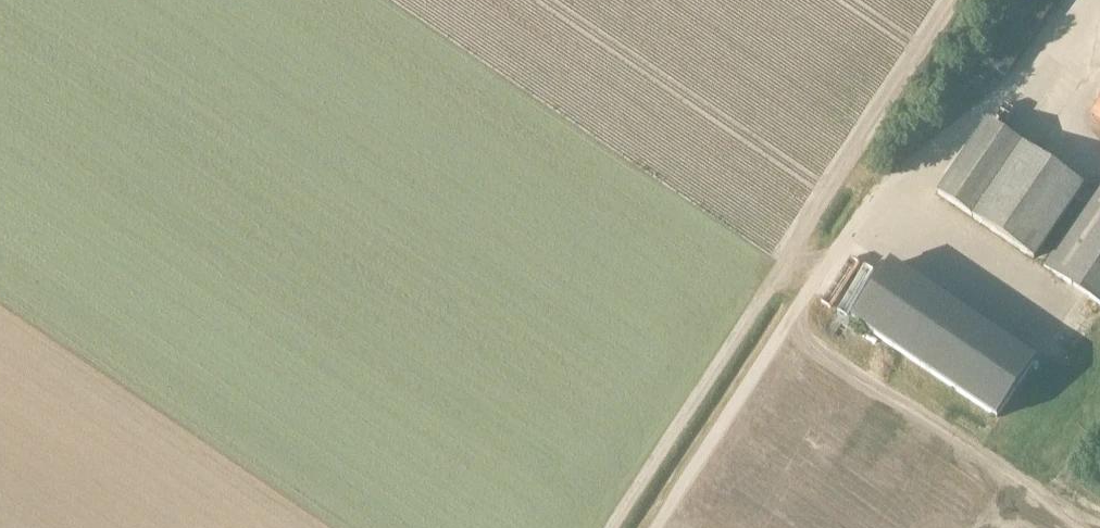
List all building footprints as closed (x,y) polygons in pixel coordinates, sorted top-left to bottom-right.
[(1092,115),(1099,121),(1099,103),(1092,115)] [(1093,195),(987,123),(938,195),(1034,260),(1074,199),(1085,207),(1044,267),(1099,305),(1099,185),(1093,195)] [(889,267),(852,321),(997,419),(1034,365),(889,267)]
